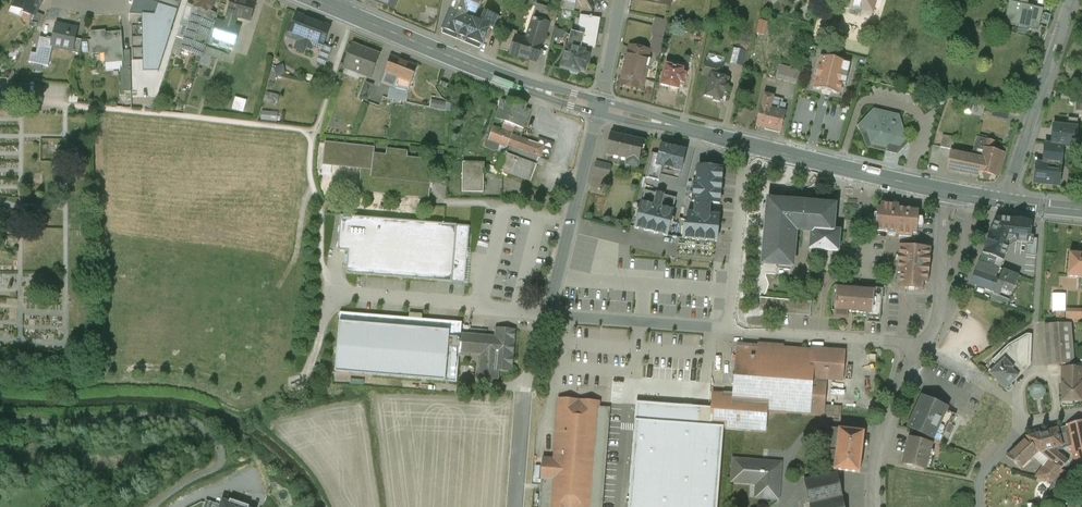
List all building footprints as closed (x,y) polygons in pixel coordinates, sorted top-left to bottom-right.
[(13,6),(34,14),(35,15),(36,13),(40,3),(41,4),(41,3),(40,2),(41,0),(16,0),(13,6)] [(145,0),(135,0),(131,14),(136,14),(137,51),(137,69),(137,71),(158,71),(166,48),(172,30),(170,30),(178,7),(179,7),(181,1),(180,1),(180,0),(148,0),(147,1),(145,0)] [(194,7),(195,7),(209,12),(209,11),(213,1),(214,2),(215,0),(197,0),(194,7)] [(244,0),(231,0),(227,13),(228,14),(237,17),(250,21),(256,4),(244,0)] [(394,9),(397,0),(373,0),(394,9)] [(464,16),(467,10),(476,14),(482,0),(455,0),(453,7),(452,7),(443,29),(444,30),(444,33),(456,38),(455,40),(465,44),(465,42),(478,48),(481,45),(482,45),(489,27),(493,29),(497,18),(485,13),(481,23),(464,16)] [(850,5),(872,11),(875,0),(851,0),(850,5)] [(1009,1),(1004,23),(1038,31),(1043,9),(1027,5),(1009,1)] [(575,5),(562,2),(560,9),(573,12),(575,5)] [(178,7),(170,30),(172,30),(178,32),(185,9),(179,7),(178,7)] [(195,7),(181,49),(201,57),(216,14),(209,11),(209,12),(195,7)] [(557,14),(543,9),(539,21),(539,24),(548,27),(554,29),(557,14)] [(36,13),(35,15),(34,14),(29,26),(37,29),(44,16),(36,13)] [(237,17),(228,14),(225,23),(234,26),(237,17)] [(331,27),(297,14),(290,33),(288,32),(287,37),(300,42),(297,50),(304,52),(306,47),(311,49),(312,45),(321,49),(323,45),(324,46),(324,45),(331,27)] [(599,20),(584,17),(581,35),(584,36),(581,45),(594,47),(595,47),(598,32),(597,32),(599,20)] [(534,38),(533,42),(516,36),(518,32),(506,29),(500,49),(510,53),(510,54),(512,54),(511,55),(519,58),(519,57),(537,63),(542,45),(548,27),(539,24),(539,21),(533,19),(527,36),(534,38)] [(666,22),(656,19),(654,27),(664,30),(666,22)] [(225,23),(216,20),(211,37),(215,38),(212,45),(233,52),(240,28),(234,26),(225,23)] [(759,33),(768,35),(770,21),(760,20),(759,33)] [(77,29),(56,24),(52,46),(60,48),(60,46),(72,49),(71,50),(72,50),(73,51),(75,39),(77,29)] [(664,30),(654,27),(652,33),(654,37),(653,42),(660,44),(664,30)] [(558,29),(556,36),(566,38),(568,31),(558,29)] [(106,33),(105,31),(91,32),(93,54),(105,53),(105,62),(106,62),(106,69),(121,67),(123,67),(123,61),(124,61),(123,52),(121,32),(106,33)] [(581,35),(571,32),(567,47),(580,50),(581,45),(584,36),(581,35)] [(82,40),(75,39),(73,51),(72,50),(72,52),(79,54),(82,40)] [(751,46),(736,43),(732,57),(747,61),(751,46)] [(332,48),(324,45),(324,46),(323,45),(321,49),(316,63),(325,66),(332,48)] [(379,55),(353,45),(344,67),(371,77),(379,55)] [(645,50),(630,46),(626,63),(641,67),(644,54),(645,50)] [(567,47),(561,69),(570,71),(570,72),(571,74),(576,75),(578,74),(579,74),(580,70),(584,71),(588,56),(584,55),(585,52),(580,50),(567,47)] [(626,63),(625,63),(620,84),(640,89),(640,88),(643,89),(648,69),(647,69),(649,59),(647,59),(649,55),(644,54),(641,67),(626,63)] [(417,66),(391,57),(381,83),(392,87),(394,88),(395,86),(399,76),(411,81),(417,66)] [(837,59),(828,57),(827,60),(820,58),(813,88),(839,94),(846,64),(836,62),(837,59)] [(722,67),(705,62),(702,74),(710,76),(704,96),(713,99),(713,101),(720,103),(720,101),(721,101),(723,94),(726,95),(728,87),(727,86),(729,79),(720,77),(722,67)] [(277,76),(288,74),(286,64),(272,66),(274,80),(278,79),(277,76)] [(676,68),(666,65),(661,85),(669,88),(669,91),(677,93),(678,90),(680,83),(683,84),(685,75),(682,74),(683,70),(681,69),(682,66),(676,65),(676,68)] [(801,71),(779,65),(775,79),(797,85),(801,71)] [(130,67),(123,67),(121,67),(122,108),(132,108),(131,69),(130,67)] [(366,82),(359,99),(367,102),(374,85),(366,82)] [(395,86),(394,88),(392,87),(389,98),(406,102),(409,89),(395,86)] [(267,100),(279,103),(282,94),(270,91),(267,100)] [(774,97),(764,95),(761,107),(756,126),(768,129),(768,130),(779,133),(779,132),(780,132),(785,113),(784,113),(786,104),(772,101),(773,97),(774,97)] [(245,111),(248,99),(238,96),(235,108),(245,111)] [(504,145),(551,157),(555,142),(542,138),(541,141),(513,133),(516,124),(529,128),(535,106),(503,97),(498,118),(514,122),(512,129),(495,125),(489,147),(502,150),(504,145)] [(434,98),(432,107),(452,111),(453,103),(434,98)] [(899,115),(873,109),(857,126),(859,129),(866,131),(871,145),(886,149),(889,145),(903,148),(908,143),(899,115)] [(263,119),(279,120),(280,111),(264,110),(263,119)] [(1078,119),(1068,118),(1067,127),(1077,128),(1078,119)] [(1067,127),(1053,125),(1051,145),(1063,146),(1075,147),(1077,128),(1067,127)] [(633,139),(611,134),(606,154),(638,162),(643,141),(633,139)] [(955,138),(942,135),(940,147),(953,150),(955,138)] [(995,142),(979,138),(973,158),(981,160),(978,171),(979,171),(978,171),(997,176),(1003,153),(1002,153),(993,151),(995,142)] [(372,156),(373,147),(325,142),(323,165),(361,169),(371,170),(372,156)] [(1051,145),(1044,144),(1042,164),(1036,163),(1034,183),(1059,186),(1063,146),(1051,145)] [(686,151),(661,145),(659,155),(651,154),(645,178),(659,181),(662,166),(669,168),(669,169),(681,172),(686,151)] [(407,152),(385,150),(384,157),(372,156),(371,170),(361,169),(359,192),(427,199),(431,160),(406,158),(407,152)] [(508,153),(504,171),(536,179),(540,161),(508,153)] [(973,157),(951,153),(948,168),(948,170),(978,176),(978,171),(979,171),(978,171),(981,160),(973,158),(972,158),(973,157)] [(484,163),(463,163),(462,192),(483,193),(484,163)] [(611,166),(596,163),(593,174),(608,178),(611,166)] [(723,168),(698,166),(697,182),(694,182),(692,202),(695,202),(709,203),(720,204),(723,168)] [(676,199),(645,191),(641,203),(635,228),(667,236),(673,211),(676,199)] [(836,206),(772,201),(771,219),(766,218),(763,260),(780,261),(779,265),(792,266),(795,229),(810,231),(809,250),(838,252),(840,231),(834,230),(836,206)] [(919,210),(898,208),(899,204),(898,204),(898,203),(893,203),(881,202),(880,207),(877,206),(876,214),(874,214),(873,222),(876,222),(875,230),(888,231),(888,235),(912,238),(912,233),(916,234),(919,210)] [(694,214),(687,213),(686,226),(683,226),(682,239),(717,242),(719,216),(708,215),(694,214)] [(470,226),(341,215),(338,250),(348,251),(346,274),(438,281),(463,283),(465,251),(468,252),(470,226)] [(1027,243),(1026,254),(1036,255),(1037,239),(1033,238),(1033,237),(1030,236),(1031,222),(996,218),(979,261),(999,268),(1000,269),(1008,248),(1017,243),(1016,242),(1027,243)] [(927,248),(899,245),(896,273),(900,273),(899,288),(923,290),(924,283),(928,283),(931,248),(927,248)] [(1080,252),(1079,252),(1070,252),(1067,276),(1079,278),(1080,278),(1081,278),(1081,279),(1081,252),(1080,252)] [(999,268),(979,261),(971,283),(994,291),(998,280),(995,278),(999,268)] [(1019,276),(1002,270),(998,280),(994,291),(993,294),(999,297),(999,296),(1001,290),(1012,294),(1019,276)] [(882,290),(836,286),(834,311),(835,311),(835,317),(847,318),(848,312),(867,313),(866,317),(880,319),(882,290)] [(1009,300),(999,296),(999,297),(993,294),(990,300),(1007,306),(1009,300)] [(767,298),(760,298),(759,311),(766,312),(767,298)] [(796,301),(767,298),(766,312),(795,314),(796,301)] [(811,302),(796,301),(795,314),(810,316),(811,302)] [(1081,319),(1081,307),(1068,308),(1069,320),(1081,319)] [(462,323),(340,312),(335,373),(457,383),(459,351),(461,333),(462,323)] [(1071,324),(1045,325),(1048,365),(1062,364),(1074,364),(1074,363),(1071,324)] [(515,329),(495,328),(495,336),(461,333),(459,351),(485,353),(484,358),(480,357),(478,378),(487,379),(488,380),(490,379),(498,380),(499,371),(512,372),(512,365),(513,365),(516,331),(515,331),(515,329)] [(1026,334),(1008,345),(992,361),(997,367),(990,374),(1007,392),(1009,392),(1013,388),(1013,386),(1010,384),(1029,365),(1030,335),(1026,334)] [(782,347),(759,345),(759,348),(738,346),(736,364),(734,395),(733,407),(767,410),(822,414),(825,378),(841,379),(843,352),(812,350),(812,352),(782,349),(782,347)] [(736,364),(724,363),(724,374),(722,374),(721,383),(725,383),(724,394),(734,395),(736,364)] [(1081,368),(1077,368),(1077,363),(1074,363),(1074,364),(1062,364),(1061,367),(1074,368),(1074,374),(1061,374),(1061,383),(1081,383),(1081,368)] [(1081,383),(1061,383),(1061,402),(1063,402),(1063,405),(1071,405),(1071,402),(1081,402),(1081,383)] [(1040,384),(1037,384),(1034,384),(1032,386),(1030,388),(1029,390),(1029,393),(1030,396),(1032,398),(1034,399),(1037,400),(1040,399),(1042,398),(1044,396),(1045,393),(1045,390),(1044,388),(1042,385),(1040,384)] [(724,394),(712,393),(711,408),(710,427),(722,428),(765,431),(767,410),(733,407),(734,395),(724,394)] [(946,408),(923,397),(909,427),(933,438),(945,410),(946,408)] [(600,402),(558,398),(553,459),(542,458),(542,459),(541,479),(552,480),(593,483),(600,402)] [(722,428),(710,427),(711,408),(637,402),(628,506),(716,506),(722,428)] [(967,420),(945,410),(933,438),(954,447),(967,420)] [(1066,425),(1066,426),(1071,447),(1075,464),(1081,463),(1081,420),(1066,425)] [(1066,426),(1057,429),(1062,449),(1071,447),(1066,426)] [(838,429),(828,428),(826,448),(836,449),(838,429)] [(864,432),(838,429),(836,449),(836,451),(835,460),(834,470),(859,473),(864,432)] [(1057,429),(1026,437),(1038,451),(1048,460),(1049,460),(1063,471),(1065,472),(1070,467),(1068,461),(1055,451),(1062,449),(1057,429)] [(1038,451),(1026,437),(1006,456),(1007,457),(1019,468),(1020,468),(1038,451)] [(931,444),(910,438),(903,464),(924,469),(927,457),(931,458),(933,451),(929,450),(931,444)] [(836,451),(826,450),(825,459),(835,460),(836,451)] [(780,464),(734,460),(732,481),(760,483),(759,497),(777,499),(780,464)] [(1048,460),(1035,477),(1053,482),(1063,471),(1049,460),(1048,460)] [(1065,472),(1063,471),(1053,482),(1062,491),(1073,482),(1066,472),(1065,472)] [(804,480),(810,506),(845,506),(837,472),(804,480)] [(552,480),(550,506),(591,506),(593,483),(552,480)] [(1015,483),(1016,496),(1041,495),(1040,481),(1015,483)] [(1011,488),(999,489),(999,496),(986,497),(986,506),(1012,506),(1011,488)] [(1061,491),(1054,488),(1048,500),(1055,504),(1061,491)]
